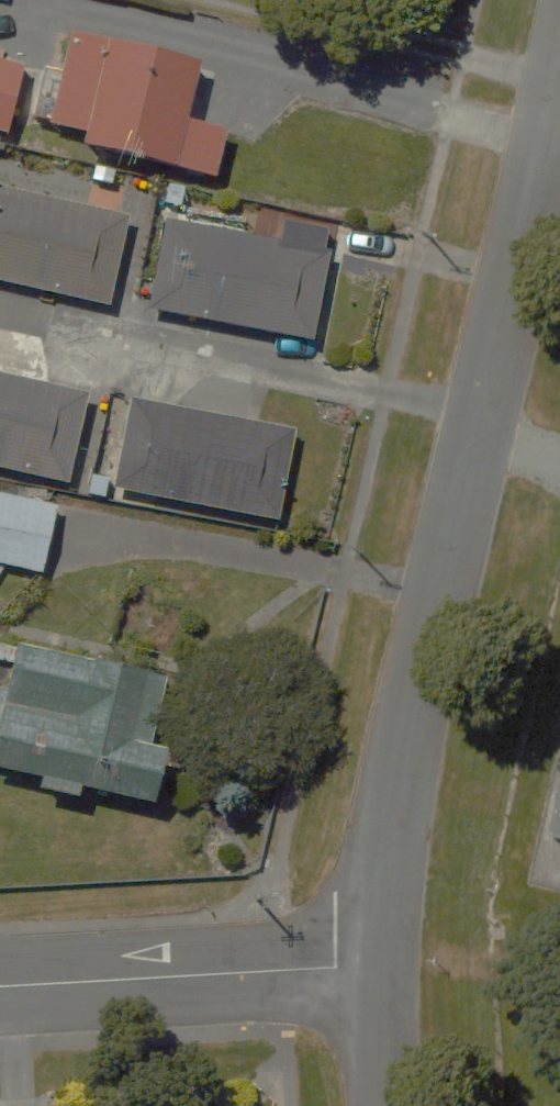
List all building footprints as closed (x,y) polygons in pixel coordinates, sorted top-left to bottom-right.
[(207,64),(81,36),(72,74),(35,66),(24,117),(84,131),(81,146),(213,175),(226,119),(196,113),(207,64)] [(5,125),(14,56),(0,54),(0,124),(5,125)] [(0,188),(0,289),(106,310),(125,213),(0,188)] [(326,248),(154,215),(136,313),(308,346),(326,248)] [(0,382),(0,478),(63,492),(86,402),(0,382)] [(300,437),(121,395),(99,489),(278,531),(300,437)] [(0,495),(0,556),(35,563),(47,504),(0,495)] [(148,803),(166,806),(178,741),(160,738),(174,665),(24,638),(16,680),(0,676),(0,775),(148,803)]
